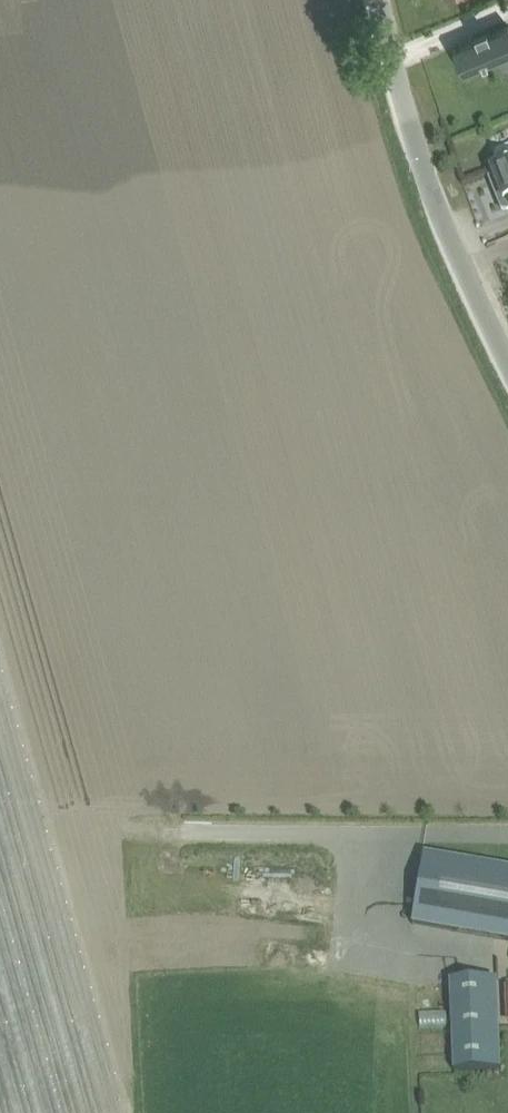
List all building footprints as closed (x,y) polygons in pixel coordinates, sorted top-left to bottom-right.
[(453,48),(453,49),(455,49),(464,71),(463,72),(463,73),(483,65),(483,66),(489,64),(488,62),(499,58),(501,57),(506,68),(507,67),(507,25),(488,33),(487,30),(475,35),(476,38),(453,48)] [(497,150),(494,155),(499,166),(491,169),(497,185),(494,190),(502,209),(507,210),(507,145),(497,150)] [(413,924),(507,940),(507,870),(425,855),(413,924)] [(495,980),(451,982),(455,1072),(499,1070),(495,980)]
